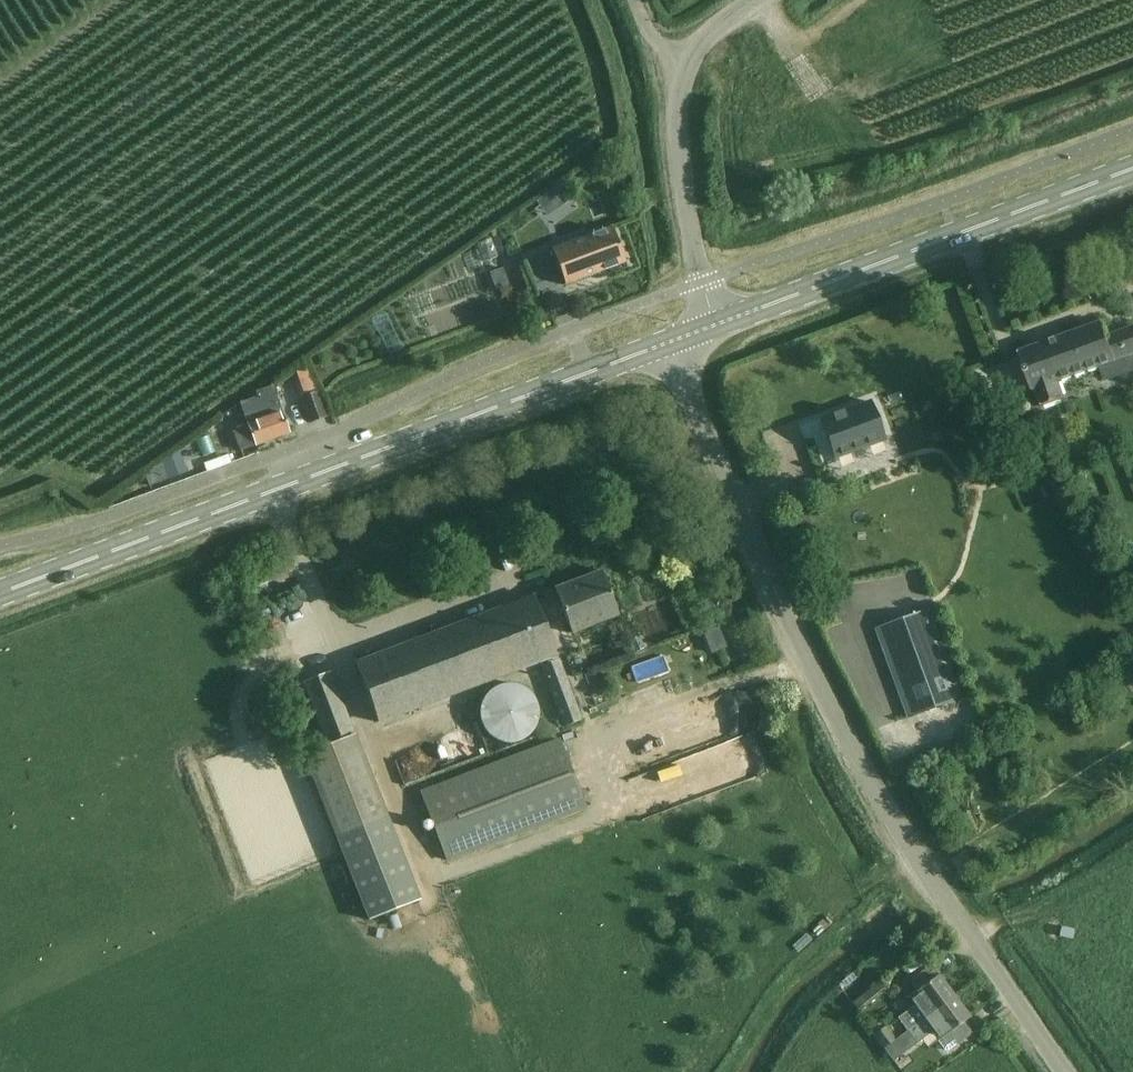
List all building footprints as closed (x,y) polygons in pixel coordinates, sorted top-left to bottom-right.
[(565,285),(625,262),(612,227),(552,250),(565,285)] [(474,238),(481,257),(496,251),(489,232),(474,238)] [(502,268),(490,273),(496,289),(508,285),(502,268)] [(1017,353),(1031,391),(1035,389),(1042,407),(1065,398),(1058,381),(1100,366),(1105,378),(1132,368),(1132,365),(1132,361),(1132,327),(1104,337),(1098,323),(1017,353)] [(314,381),(297,387),(301,398),(318,392),(314,381)] [(241,450),(255,445),(256,446),(290,434),(273,387),(256,393),(258,396),(240,403),(248,424),(233,429),(241,450)] [(301,398),(309,423),(327,417),(318,392),(301,398)] [(870,402),(820,421),(834,457),(883,438),(870,402)] [(156,467),(144,472),(149,485),(186,471),(176,452),(156,467)] [(771,475),(776,491),(797,485),(793,469),(771,475)] [(571,633),(618,615),(602,571),(554,589),(571,633)] [(534,596),(532,597),(355,664),(356,666),(378,722),(556,655),(534,596)] [(908,717),(960,698),(928,610),(876,629),(908,717)] [(715,627),(700,634),(705,646),(720,640),(715,627)] [(565,726),(581,720),(558,661),(542,667),(565,726)] [(326,741),(353,731),(331,673),(304,684),(326,741)] [(537,722),(537,715),(536,706),(534,701),(531,697),(527,693),(523,690),(516,688),(512,687),(505,687),(499,689),(491,694),(487,699),(484,704),(483,709),(482,714),(482,720),(484,725),(489,733),(493,737),(498,740),(504,742),(509,742),(515,742),(519,741),(525,738),(529,735),(532,731),(535,727),(537,722)] [(694,710),(692,704),(623,728),(636,763),(753,722),(743,693),(694,710)] [(721,747),(731,764),(754,750),(743,733),(721,747)] [(354,734),(304,754),(337,838),(387,818),(354,734)] [(447,860),(585,808),(559,739),(421,792),(447,860)] [(668,789),(650,795),(642,770),(623,776),(633,807),(670,795),(668,789)] [(421,902),(387,818),(337,838),(368,923),(421,902)] [(907,1030),(954,996),(938,975),(909,997),(916,1005),(899,1018),(907,1030)] [(866,993),(852,1004),(857,1010),(871,999),(866,993)] [(948,1051),(957,1044),(957,1045),(972,1033),(963,1021),(969,1016),(957,1000),(956,1000),(954,996),(907,1030),(917,1043),(933,1030),(940,1040),(938,1042),(944,1050),(948,1051)] [(884,1048),(895,1040),(885,1027),(874,1035),(884,1048)] [(893,1060),(904,1053),(895,1040),(884,1048),(893,1060)]
